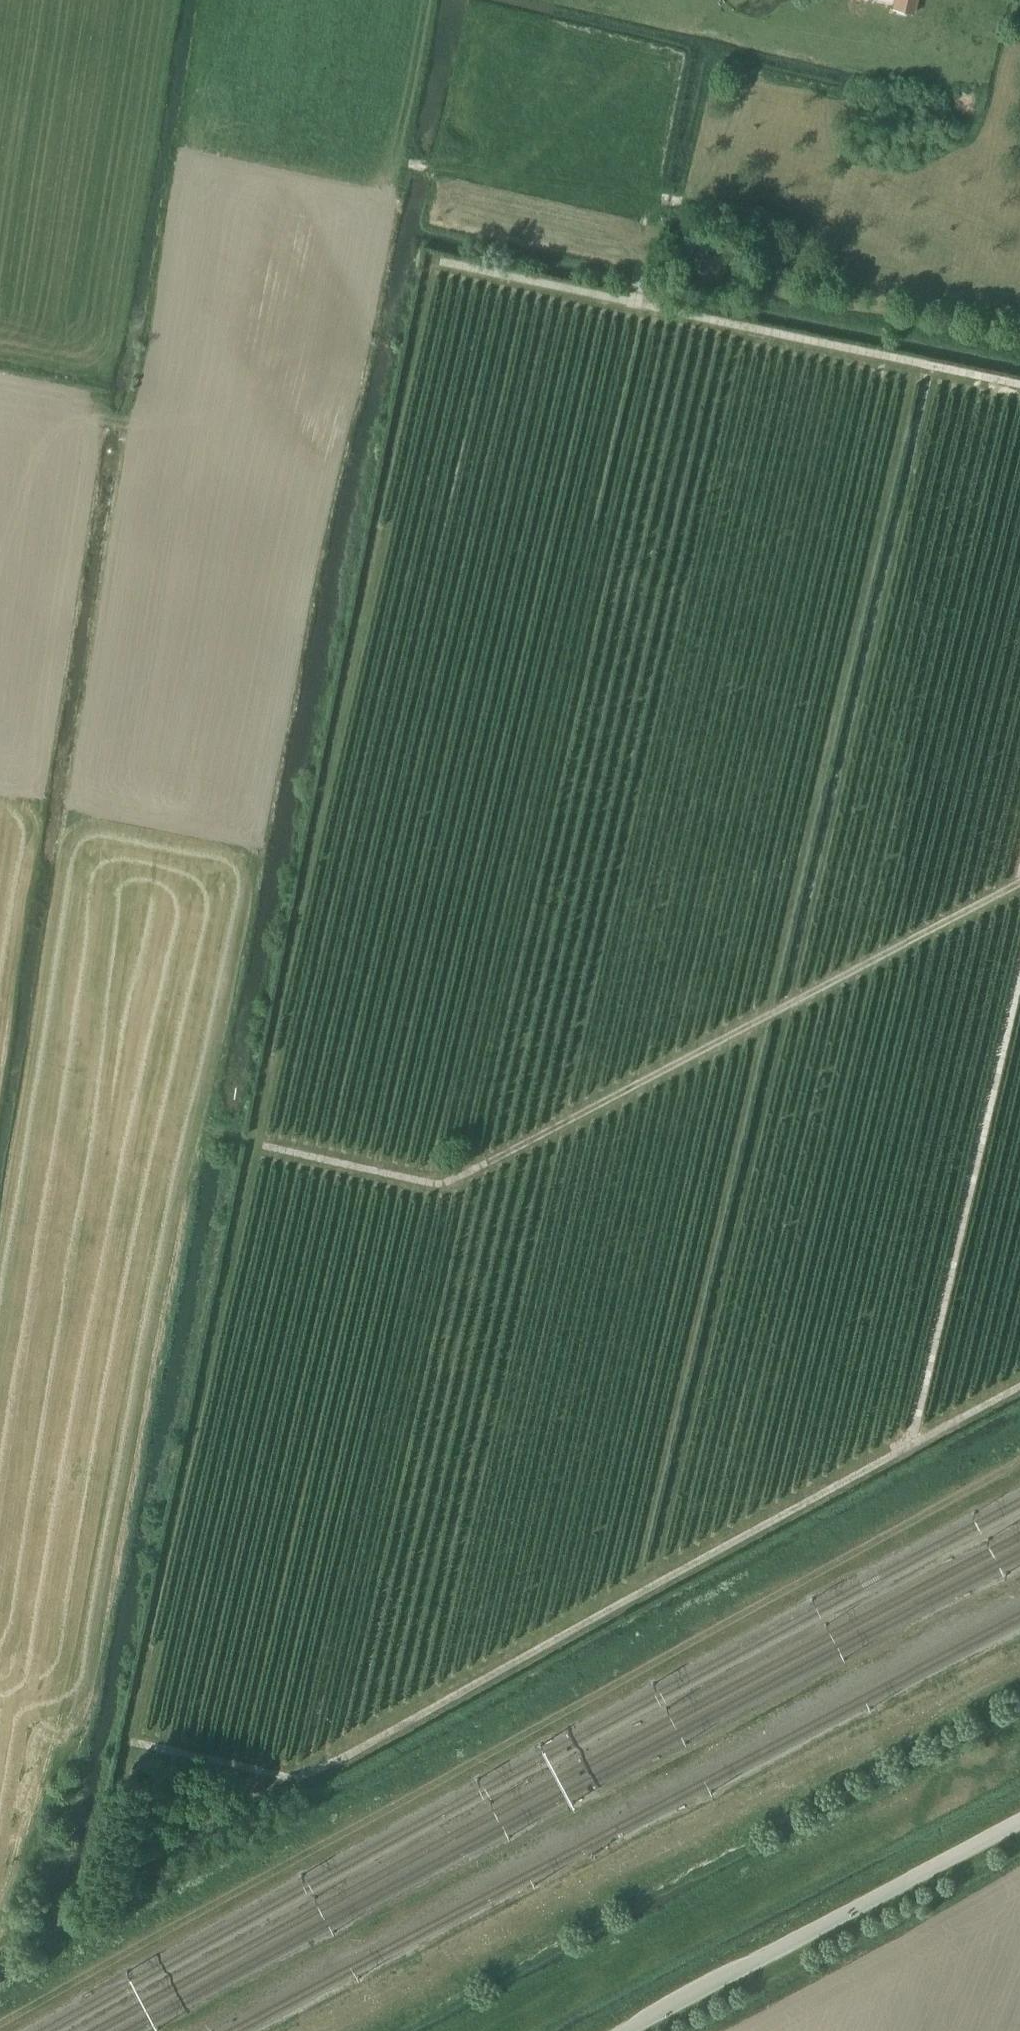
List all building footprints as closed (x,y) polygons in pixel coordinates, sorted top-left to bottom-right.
[(915,0),(894,0),(892,8),(912,13),(915,0)]
